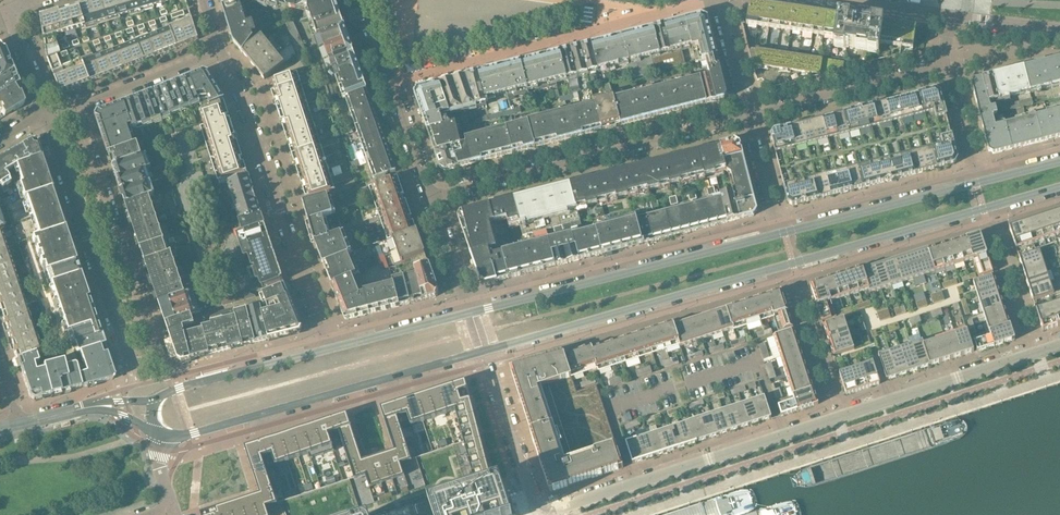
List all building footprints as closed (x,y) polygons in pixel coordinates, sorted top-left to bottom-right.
[(90,3),(97,26),(98,25),(108,22),(102,0),(99,0),(90,3)] [(108,22),(120,19),(119,16),(114,0),(102,0),(108,22)] [(119,16),(129,13),(130,13),(126,0),(114,0),(119,16)] [(130,13),(131,17),(142,13),(142,12),(138,0),(126,0),(130,13)] [(142,12),(143,12),(153,9),(153,6),(151,0),(138,0),(142,12)] [(241,4),(239,0),(220,0),(234,43),(242,53),(247,48),(254,39),(253,33),(255,33),(252,22),(249,23),(246,24),(241,4)] [(335,0),(251,0),(251,1),(259,4),(260,2),(268,6),(269,4),(279,7),(283,2),(287,9),(308,11),(309,11),(313,24),(340,14),(335,0)] [(750,2),(749,5),(748,13),(739,11),(742,24),(835,37),(833,45),(857,48),(857,47),(867,48),(866,50),(879,52),(880,44),(901,47),(900,55),(912,51),(916,27),(871,20),(870,23),(850,20),(850,17),(750,2)] [(90,3),(79,6),(85,26),(86,30),(97,27),(97,26),(90,3)] [(79,6),(69,9),(75,29),(84,27),(85,26),(79,6)] [(75,29),(69,9),(60,12),(59,12),(65,32),(75,29)] [(59,12),(49,15),(55,35),(65,32),(59,12)] [(313,24),(309,25),(313,38),(317,36),(344,27),(340,14),(313,24)] [(43,17),(41,20),(42,20),(44,39),(47,56),(47,58),(57,55),(61,54),(60,51),(55,35),(49,15),(43,17)] [(717,57),(707,18),(702,15),(684,20),(691,46),(696,62),(703,60),(707,59),(717,57)] [(192,20),(181,24),(189,44),(196,41),(198,37),(197,37),(192,20)] [(691,46),(684,20),(645,30),(654,67),(684,60),(681,49),(691,46)] [(181,24),(170,28),(178,48),(189,44),(181,24)] [(317,36),(313,38),(322,61),(329,59),(353,50),(344,27),(317,36)] [(178,48),(170,28),(159,33),(167,52),(178,48)] [(655,73),(654,67),(645,30),(620,36),(627,63),(631,79),(655,73)] [(149,37),(148,37),(156,57),(167,52),(159,33),(149,37)] [(147,34),(136,39),(137,41),(145,61),(156,57),(148,37),(147,34)] [(250,62),(270,47),(262,36),(247,48),(242,53),(250,62)] [(627,63),(620,36),(593,43),(600,69),(621,64),(627,63)] [(136,41),(126,45),(134,65),(145,61),(137,41),(136,41)] [(600,69),(593,43),(583,46),(589,72),(600,69)] [(126,45),(115,50),(123,70),(134,65),(126,45)] [(589,72),(583,46),(573,49),(579,74),(589,72)] [(258,72),(277,56),(270,47),(250,62),(258,72)] [(776,52),(748,48),(753,65),(774,68),(776,52)] [(579,74),(573,49),(561,52),(568,77),(579,74)] [(3,51),(0,50),(0,80),(12,72),(3,51)] [(115,50),(104,54),(112,74),(123,70),(115,50)] [(329,59),(322,61),(326,72),(333,69),(356,61),(353,50),(329,59)] [(568,77),(561,52),(520,62),(526,87),(563,78),(568,77)] [(798,55),(776,52),(774,68),(796,71),(798,55)] [(94,58),(93,58),(101,78),(112,74),(104,54),(94,58)] [(57,55),(47,58),(53,74),(60,91),(64,93),(71,90),(61,66),(57,55)] [(92,55),(81,59),(90,82),(101,78),(93,58),(92,55)] [(844,62),(798,55),(796,71),(820,75),(843,69),(844,62)] [(269,78),(285,65),(277,56),(258,72),(264,80),(266,79),(269,78)] [(727,95),(717,57),(707,59),(709,68),(710,75),(717,102),(724,100),(727,95)] [(1022,68),(1029,92),(1051,86),(1059,84),(1059,58),(1054,60),(1022,68)] [(81,59),(71,63),(80,86),(90,82),(81,59)] [(333,69),(326,72),(329,82),(336,80),(360,71),(356,61),(333,69)] [(526,87),(520,62),(478,73),(485,98),(526,87)] [(71,63),(61,66),(71,90),(80,86),(71,63)] [(717,102),(710,75),(709,68),(698,71),(700,77),(701,77),(708,104),(717,102)] [(1029,92),(1022,68),(991,76),(998,100),(1029,92)] [(336,80),(329,82),(335,98),(342,96),(344,101),(346,100),(368,93),(364,82),(360,71),(336,80)] [(17,86),(12,72),(0,80),(0,96),(13,88),(17,86)] [(307,104),(300,82),(297,72),(268,81),(269,85),(273,83),(275,90),(271,92),(274,100),(273,102),(274,105),(276,106),(278,113),(307,104)] [(204,73),(189,79),(196,97),(217,89),(208,74),(204,73)] [(486,104),(485,98),(478,73),(466,76),(475,105),(475,107),(486,104)] [(708,104),(701,77),(700,77),(662,87),(659,73),(646,77),(647,83),(654,82),(655,88),(614,99),(621,126),(708,104)] [(466,76),(452,80),(462,108),(475,105),(466,76)] [(991,76),(981,79),(989,109),(994,107),(993,101),(998,100),(991,76)] [(189,79),(180,82),(189,107),(198,104),(196,97),(189,79)] [(1001,152),(994,126),(992,115),(996,114),(994,107),(989,109),(981,79),(974,80),(971,85),(984,135),(989,152),(993,154),(1001,152)] [(462,108),(452,80),(417,89),(414,94),(423,118),(440,114),(462,108)] [(171,86),(180,111),(181,113),(188,111),(187,108),(189,107),(180,82),(171,86)] [(1051,86),(1054,99),(1059,97),(1059,84),(1051,86)] [(171,86),(161,89),(170,115),(180,111),(171,86)] [(0,96),(0,107),(2,111),(1,112),(4,117),(24,105),(20,94),(18,95),(13,88),(0,96)] [(170,115),(161,89),(152,93),(161,119),(169,115),(170,115)] [(223,101),(217,89),(196,97),(198,104),(199,106),(204,104),(205,107),(223,101)] [(935,91),(929,92),(934,113),(931,113),(933,120),(946,117),(940,94),(935,91)] [(929,92),(918,95),(924,115),(931,113),(934,113),(929,92)] [(161,119),(152,93),(143,97),(152,122),(161,119)] [(368,93),(346,100),(351,113),(372,105),(368,93)] [(579,98),(577,93),(560,98),(561,102),(579,98)] [(918,95),(908,98),(913,118),(924,115),(918,95)] [(318,96),(310,99),(307,100),(308,104),(319,101),(318,96)] [(330,96),(325,98),(329,110),(333,108),(330,96)] [(621,126),(614,99),(613,96),(594,101),(595,104),(602,131),(607,130),(607,128),(611,127),(611,129),(612,128),(621,126)] [(152,122),(143,97),(133,100),(142,125),(148,124),(152,122)] [(908,98),(897,100),(902,121),(913,118),(908,98)] [(1031,99),(1001,106),(1002,113),(1033,105),(1031,99)] [(124,104),(128,117),(130,121),(132,129),(142,125),(133,100),(124,104)] [(897,100),(886,103),(892,123),(902,121),(897,100)] [(230,121),(231,119),(230,116),(228,115),(223,101),(205,107),(206,109),(199,111),(204,126),(200,127),(203,138),(232,128),(230,121)] [(886,103),(876,106),(881,126),(892,123),(886,103)] [(98,114),(96,118),(99,127),(128,117),(124,104),(98,114)] [(314,125),(311,115),(307,104),(278,113),(281,121),(280,121),(279,123),(280,126),(283,127),(285,135),(314,125)] [(602,131),(595,104),(583,107),(572,110),(571,104),(566,105),(568,111),(536,120),(527,122),(528,123),(514,127),(512,118),(505,120),(507,129),(499,131),(497,125),(485,128),(487,134),(465,140),(467,145),(472,164),(602,131)] [(372,105),(351,113),(355,125),(377,118),(372,105)] [(876,106),(865,109),(870,129),(881,126),(876,106)] [(520,108),(505,112),(475,119),(477,124),(521,113),(520,108)] [(865,109),(855,111),(860,132),(870,129),(865,109)] [(1026,118),(1033,144),(1059,137),(1059,109),(1026,118)] [(855,111),(844,114),(849,134),(860,132),(855,111)] [(932,148),(939,147),(937,140),(951,136),(950,131),(946,117),(933,120),(931,113),(924,115),(913,118),(902,121),(892,123),(881,126),(870,129),(860,132),(849,134),(838,137),(828,140),(817,143),(806,145),(796,148),(785,151),(775,153),(780,172),(784,186),(794,184),(804,181),(815,178),(826,176),(836,173),(847,170),(858,167),(868,165),(879,162),(890,159),(900,157),(911,154),(922,151),(932,148)] [(442,121),(441,119),(440,114),(423,118),(434,151),(452,147),(461,144),(457,131),(459,131),(458,124),(456,125),(455,124),(449,125),(447,120),(442,121)] [(844,114),(833,117),(838,137),(849,134),(844,114)] [(133,146),(128,132),(125,123),(130,121),(128,117),(99,127),(108,154),(133,146)] [(833,117),(823,120),(828,140),(838,137),(833,117)] [(377,118),(355,125),(359,138),(381,130),(377,118)] [(1033,144),(1026,118),(994,126),(1001,152),(1033,144)] [(325,119),(317,122),(314,123),(316,127),(327,124),(325,119)] [(828,140),(823,120),(812,122),(817,143),(828,140)] [(812,122),(801,125),(806,145),(817,143),(812,122)] [(314,125),(285,135),(288,142),(287,143),(286,144),(287,148),(289,148),(292,156),(321,147),(314,125)] [(801,125),(791,128),(796,148),(806,145),(801,125)] [(232,128),(203,138),(210,159),(239,150),(237,142),(238,140),(237,137),(235,137),(232,128)] [(791,128),(780,130),(785,151),(796,148),(791,128)] [(381,130),(359,138),(367,160),(389,153),(381,130)] [(785,151),(780,130),(774,132),(771,136),(775,153),(785,151)] [(951,136),(937,140),(939,147),(943,146),(948,166),(954,164),(957,160),(951,136)] [(32,142),(22,147),(29,160),(40,156),(36,143),(32,142)] [(735,142),(721,145),(725,160),(742,155),(739,145),(735,142)] [(141,157),(138,148),(137,144),(133,146),(108,154),(112,166),(141,157)] [(472,164),(467,145),(461,146),(461,144),(452,147),(458,168),(472,164)] [(728,173),(725,160),(721,145),(686,154),(692,179),(716,173),(716,176),(728,173)] [(939,147),(932,148),(937,169),(948,166),(943,146),(939,147)] [(22,147),(0,159),(0,167),(4,173),(13,168),(29,160),(22,147)] [(321,147),(292,156),(295,164),(294,164),(293,166),(294,169),(296,170),(299,178),(328,168),(321,147)] [(452,147),(434,151),(441,169),(445,171),(458,168),(452,147)] [(937,169),(932,148),(922,151),(927,171),(937,169)] [(239,150),(210,159),(217,181),(246,172),(243,163),(246,161),(245,158),(242,158),(239,150)] [(922,151),(911,154),(916,174),(927,171),(922,151)] [(389,153),(367,160),(374,179),(396,172),(389,153)] [(692,179),(686,154),(676,157),(682,182),(692,179)] [(911,154),(900,157),(905,177),(916,174),(911,154)] [(150,168),(146,155),(141,157),(112,166),(117,179),(150,168)] [(742,155),(725,160),(728,173),(731,172),(733,181),(748,178),(742,155)] [(51,188),(47,175),(40,156),(29,160),(13,168),(16,176),(19,175),(20,179),(15,181),(21,198),(25,196),(51,188)] [(676,157),(665,160),(671,184),(682,182),(676,157)] [(900,157),(890,159),(895,180),(905,177),(900,157)] [(890,159),(879,162),(884,182),(888,183),(892,182),(894,180),(895,180),(890,159)] [(665,160),(633,168),(640,193),(671,184),(665,160)] [(328,166),(329,170),(344,165),(342,161),(328,166)] [(879,162),(868,165),(873,185),(884,182),(879,162)] [(148,183),(161,179),(163,175),(160,165),(150,168),(117,179),(121,192),(148,183)] [(868,165),(858,167),(863,188),(873,185),(868,165)] [(4,173),(0,167),(0,186),(4,192),(8,189),(5,184),(9,181),(4,173)] [(858,167),(847,170),(852,191),(863,188),(858,167)] [(328,168),(299,178),(301,185),(300,187),(301,190),(303,191),(306,199),(335,190),(328,168)] [(633,168),(602,176),(609,200),(609,203),(612,202),(611,200),(640,193),(633,168)] [(847,170),(836,173),(841,193),(852,191),(847,170)] [(349,173),(332,178),(334,185),(352,179),(349,173)] [(841,193),(836,173),(826,176),(831,196),(841,193)] [(373,186),(398,177),(397,175),(372,183),(373,186)] [(602,176),(572,184),(579,208),(599,203),(599,205),(601,205),(601,202),(609,200),(602,176)] [(826,176),(815,178),(820,199),(831,196),(826,176)] [(283,281),(248,177),(219,186),(235,233),(243,231),(245,237),(238,239),(239,242),(240,245),(243,254),(245,259),(245,261),(250,259),(253,270),(256,269),(257,274),(255,274),(258,284),(260,283),(263,289),(281,283),(281,282),(283,281)] [(373,186),(369,187),(373,198),(401,188),(398,177),(373,186)] [(748,178),(733,181),(736,191),(733,192),(740,219),(754,216),(756,211),(748,178)] [(820,199),(815,178),(804,181),(810,201),(820,199)] [(699,191),(707,189),(710,188),(708,181),(697,184),(699,191)] [(804,181),(794,184),(799,204),(810,202),(804,181)] [(152,196),(148,183),(121,192),(125,204),(149,196),(152,196)] [(579,208),(572,184),(523,196),(531,226),(536,224),(534,219),(577,208),(579,208)] [(794,184),(784,186),(788,203),(793,206),(799,204),(794,184)] [(355,192),(357,198),(371,194),(368,187),(355,192)] [(713,187),(710,188),(707,189),(708,196),(715,194),(713,187)] [(51,188),(25,196),(27,202),(23,203),(26,212),(30,211),(32,216),(58,208),(51,188)] [(401,188),(373,198),(380,219),(409,209),(406,201),(407,199),(407,196),(404,196),(401,188)] [(695,192),(688,194),(690,201),(696,199),(695,192)] [(721,194),(722,197),(728,222),(740,219),(733,192),(721,194)] [(158,223),(149,196),(125,204),(134,231),(158,223)] [(339,223),(336,215),(337,215),(337,213),(335,214),(330,198),(332,197),(331,196),(307,203),(303,204),(315,243),(343,233),(340,225),(340,224),(340,223),(339,223)] [(531,226),(523,196),(513,199),(521,228),(531,226)] [(676,197),(669,198),(671,206),(678,204),(676,197)] [(728,222),(722,197),(703,201),(709,227),(728,222)] [(521,228),(513,199),(490,205),(494,220),(506,217),(508,226),(516,224),(517,229),(521,228)] [(709,227),(703,201),(684,206),(690,232),(709,227)] [(659,209),(657,202),(650,203),(652,210),(659,209)] [(656,241),(649,215),(646,204),(635,207),(637,213),(637,215),(645,244),(656,241)] [(496,247),(489,222),(494,220),(490,205),(460,212),(458,217),(471,254),(489,249),(496,247)] [(690,232),(684,206),(666,210),(673,236),(690,232)] [(64,227),(58,208),(32,216),(38,235),(64,227)] [(580,221),(577,208),(534,219),(536,224),(531,226),(521,228),(523,236),(533,233),(546,230),(557,227),(566,225),(570,224),(580,221)] [(411,217),(409,209),(380,219),(387,240),(392,238),(416,230),(413,222),(414,222),(415,220),(414,217),(412,217),(411,217)] [(673,236),(666,210),(649,215),(656,241),(673,236)] [(1058,212),(1047,216),(1054,237),(1059,235),(1059,220),(1058,212)] [(645,244),(637,215),(637,213),(605,221),(613,252),(645,244)] [(1054,237),(1047,216),(1036,219),(1043,240),(1054,237)] [(379,217),(365,222),(366,226),(380,221),(379,217)] [(1043,240),(1036,219),(1026,223),(1032,244),(1043,240)] [(605,221),(581,227),(573,229),(574,233),(581,260),(613,252),(605,221)] [(164,240),(158,223),(134,231),(140,247),(164,240)] [(1032,244),(1026,223),(1020,225),(1027,245),(1032,244)] [(1027,245),(1020,225),(1009,228),(1016,249),(1027,245)] [(562,226),(554,228),(555,234),(563,232),(562,226)] [(64,227),(38,235),(32,237),(33,243),(39,241),(41,247),(68,238),(64,227)] [(581,260),(574,233),(573,229),(572,229),(572,231),(562,234),(562,236),(569,263),(581,260)] [(416,230),(392,238),(396,250),(420,242),(416,230)] [(548,237),(546,230),(533,233),(536,243),(538,242),(550,239),(562,236),(562,234),(548,237)] [(344,233),(343,233),(315,243),(323,265),(352,253),(344,233)] [(993,273),(980,234),(966,239),(973,260),(978,277),(993,273)] [(1054,237),(1043,240),(1032,244),(1027,245),(1016,249),(1019,258),(1039,251),(1042,262),(1046,273),(1049,284),(1053,295),(1033,301),(1036,310),(1047,307),(1053,305),(1059,303),(1059,235),(1054,237)] [(562,236),(550,239),(557,266),(569,263),(562,236)] [(68,238),(41,247),(35,249),(37,254),(44,252),(46,258),(39,260),(43,272),(76,261),(68,238)] [(557,266),(550,239),(538,242),(545,269),(557,266)] [(973,260),(966,239),(957,242),(964,262),(973,260)] [(164,241),(164,240),(140,247),(145,262),(168,255),(163,241),(164,241)] [(420,242),(396,250),(401,262),(411,258),(424,254),(420,242)] [(538,242),(536,243),(515,249),(522,275),(545,269),(538,242)] [(964,262),(957,242),(947,245),(954,266),(964,262)] [(954,266),(947,245),(938,248),(945,269),(954,266)] [(489,249),(471,254),(481,282),(485,284),(522,275),(515,249),(510,250),(509,246),(502,248),(503,253),(490,257),(489,249)] [(0,250),(0,261),(10,258),(7,248),(0,250)] [(945,269),(938,248),(929,251),(935,272),(945,269)] [(935,272),(929,251),(928,249),(917,253),(924,275),(935,272)] [(1042,262),(1039,251),(1019,258),(1022,269),(1042,262)] [(168,255),(145,262),(145,264),(148,272),(150,278),(153,288),(156,295),(159,304),(190,293),(188,289),(183,290),(180,279),(184,278),(184,276),(183,273),(181,269),(177,271),(172,258),(177,257),(176,252),(168,255)] [(924,275),(917,253),(906,256),(914,279),(924,275)] [(424,254),(411,258),(415,269),(428,264),(424,254)] [(347,255),(323,265),(331,284),(358,271),(352,257),(349,259),(347,255)] [(914,279),(906,256),(895,260),(903,282),(914,279)] [(0,261),(0,271),(13,267),(10,258),(0,261)] [(903,282),(895,260),(885,263),(892,286),(903,282)] [(76,261),(43,272),(45,276),(51,275),(53,282),(80,273),(76,261)] [(1046,273),(1042,262),(1022,269),(1026,280),(1046,273)] [(892,286),(885,263),(874,267),(881,289),(892,286)] [(438,292),(433,277),(428,264),(415,269),(416,272),(416,274),(410,276),(416,302),(436,297),(438,292)] [(0,271),(0,281),(16,276),(13,267),(0,271)] [(874,267),(863,270),(869,289),(868,289),(870,293),(881,289),(874,267)] [(869,289),(863,270),(862,268),(852,271),(859,292),(868,289),(869,289)] [(365,293),(362,282),(358,271),(331,284),(341,309),(366,299),(365,293)] [(859,292),(852,271),(843,275),(849,295),(859,292)] [(80,273),(53,282),(48,284),(49,289),(55,287),(57,294),(52,296),(53,301),(59,299),(61,306),(88,298),(80,273)] [(416,302),(410,276),(408,276),(407,273),(403,274),(404,277),(392,281),(393,286),(399,306),(416,302)] [(1049,284),(1046,273),(1026,280),(1029,291),(1049,284)] [(849,295),(843,275),(833,278),(840,298),(849,295)] [(0,281),(0,292),(19,285),(16,276),(0,281)] [(976,293),(997,286),(994,276),(973,283),(976,293)] [(840,298),(833,278),(824,281),(831,301),(840,298)] [(836,317),(831,301),(824,281),(810,285),(822,322),(836,317)] [(1053,295),(1049,284),(1029,291),(1033,301),(1053,295)] [(0,292),(0,302),(22,295),(19,285),(0,292)] [(952,285),(857,316),(873,364),(879,383),(884,381),(974,352),(960,310),(958,303),(952,285)] [(399,306),(393,286),(365,293),(366,299),(370,314),(399,306)] [(980,303),(1000,296),(997,286),(976,293),(980,303)] [(262,314),(264,321),(269,340),(300,332),(302,328),(296,313),(285,287),(263,296),(267,307),(269,313),(262,314)] [(781,291),(763,297),(770,318),(773,317),(788,312),(781,291)] [(200,313),(198,306),(195,298),(193,292),(190,293),(159,304),(165,323),(192,315),(197,314),(200,313)] [(210,303),(207,304),(208,310),(256,297),(252,295),(250,294),(249,294),(247,294),(243,294),(233,297),(210,303)] [(0,302),(0,310),(1,313),(25,305),(29,304),(28,300),(24,301),(22,295),(0,302)] [(983,313),(1004,306),(1000,296),(980,303),(983,313)] [(770,318),(763,297),(726,309),(733,330),(770,318)] [(88,298),(61,306),(56,308),(58,313),(63,311),(66,319),(60,321),(62,326),(67,325),(70,331),(96,322),(88,298)] [(370,314),(366,299),(341,309),(345,318),(348,319),(370,314)] [(25,305),(1,313),(4,323),(28,314),(25,305)] [(1059,326),(1053,305),(1047,307),(1054,327),(1059,326)] [(986,323),(1007,316),(1004,306),(983,313),(986,323)] [(1054,327),(1047,307),(1036,310),(1043,331),(1054,327)] [(269,340),(264,321),(262,314),(261,311),(260,308),(235,314),(236,319),(238,327),(243,346),(269,340)] [(733,330),(726,309),(715,312),(722,333),(733,330)] [(722,333),(715,312),(705,316),(712,337),(722,333)] [(793,327),(788,312),(773,317),(778,332),(793,327)] [(28,314),(4,323),(7,332),(31,324),(28,314)] [(195,324),(193,321),(192,315),(165,323),(168,332),(195,324)] [(712,337),(705,316),(694,319),(701,340),(712,337)] [(989,332),(1010,326),(1007,316),(986,323),(989,332)] [(847,329),(844,318),(823,325),(826,335),(847,329)] [(243,346),(238,327),(236,319),(211,325),(212,327),(203,329),(203,330),(209,355),(243,346)] [(701,340),(694,319),(684,323),(691,344),(701,340)] [(37,323),(43,340),(48,338),(43,321),(37,323)] [(96,322),(70,331),(65,333),(66,338),(72,336),(74,344),(100,335),(96,322)] [(203,330),(203,329),(201,323),(195,325),(195,324),(168,332),(178,360),(182,362),(209,355),(203,330)] [(639,357),(678,345),(679,344),(673,326),(674,326),(673,323),(633,337),(639,357)] [(691,344),(684,323),(674,326),(673,326),(679,344),(678,345),(679,347),(691,344)] [(34,333),(31,324),(7,332),(10,341),(34,333)] [(1015,340),(1010,326),(989,332),(973,338),(977,351),(977,352),(1015,340)] [(851,339),(847,329),(826,335),(830,346),(851,339)] [(794,330),(767,339),(770,350),(777,348),(797,341),(794,330)] [(34,333),(10,341),(14,351),(37,343),(34,333)] [(100,335),(74,344),(71,345),(75,359),(80,358),(82,363),(107,355),(100,335)] [(633,337),(592,350),(598,368),(597,368),(598,371),(639,357),(633,337)] [(854,349),(851,339),(830,346),(833,356),(854,349)] [(801,351),(797,341),(777,348),(780,357),(801,351)] [(37,343),(14,351),(17,360),(35,354),(45,351),(43,346),(39,347),(37,343)] [(767,351),(765,344),(758,346),(761,353),(767,351)] [(598,368),(592,350),(592,347),(564,356),(571,377),(597,368),(598,368)] [(769,357),(767,351),(761,353),(763,359),(769,357)] [(804,361),(801,351),(780,357),(783,367),(804,361)] [(623,467),(597,386),(576,393),(571,377),(564,356),(563,353),(510,368),(531,432),(530,432),(550,492),(623,468),(623,467)] [(37,365),(35,354),(17,360),(30,398),(33,401),(51,396),(44,371),(34,373),(32,366),(37,365)] [(107,355),(82,363),(83,368),(81,369),(83,375),(111,365),(107,355)] [(677,358),(670,360),(672,366),(679,364),(677,358)] [(672,366),(670,360),(663,362),(666,369),(672,366)] [(81,388),(76,371),(75,366),(74,365),(68,367),(66,361),(62,362),(62,361),(58,362),(59,365),(48,368),(47,365),(43,367),(44,371),(51,396),(81,388)] [(807,371),(804,361),(783,367),(786,377),(807,371)] [(774,370),(772,364),(765,366),(767,373),(774,370)] [(873,364),(862,367),(868,388),(880,384),(879,383),(873,364)] [(111,365),(83,375),(81,369),(76,371),(81,388),(112,380),(114,376),(111,365)] [(650,366),(643,369),(645,375),(652,373),(650,366)] [(868,388),(862,367),(851,371),(857,392),(868,388)] [(645,375),(643,369),(636,371),(639,377),(645,375)] [(776,377),(774,370),(767,373),(769,379),(776,377)] [(810,381),(807,371),(786,377),(790,387),(810,381)] [(857,392),(851,371),(839,375),(846,395),(857,392)] [(343,389),(356,385),(353,375),(340,379),(343,389)] [(623,375),(616,377),(618,384),(625,382),(623,375)] [(618,384),(616,377),(610,380),(612,386),(618,384)] [(381,409),(394,452),(363,462),(347,415),(244,448),(260,495),(200,514),(511,514),(501,484),(493,487),(490,474),(488,465),(487,461),(484,453),(480,436),(478,427),(474,411),(471,402),(466,381),(381,409)] [(813,390),(810,381),(790,387),(793,397),(813,390)] [(780,390),(778,384),(771,386),(774,393),(780,390)] [(782,397),(780,390),(774,393),(776,399),(782,397)] [(818,404),(813,390),(793,397),(797,411),(818,404)] [(764,397),(753,401),(760,422),(771,418),(764,397)] [(797,411),(793,397),(777,402),(781,415),(781,417),(797,411)] [(760,422),(753,401),(743,404),(749,425),(760,422)] [(749,425),(743,404),(732,408),(739,429),(749,425)] [(739,429),(732,408),(722,411),(728,432),(739,429)] [(728,432),(722,411),(711,415),(718,436),(728,432)] [(718,436),(711,415),(700,418),(707,439),(718,436)] [(707,439),(700,418),(690,422),(697,442),(707,439)] [(697,442),(690,422),(679,426),(686,447),(697,443),(697,442)] [(643,436),(658,431),(656,426),(641,431),(643,436)] [(686,447),(679,426),(669,429),(675,450),(686,447)] [(675,450),(669,429),(658,433),(665,453),(675,450)] [(665,453),(658,433),(647,436),(654,457),(665,453)] [(654,457),(647,436),(637,440),(644,460),(654,457)] [(644,460),(637,440),(626,443),(632,464),(644,460)]
